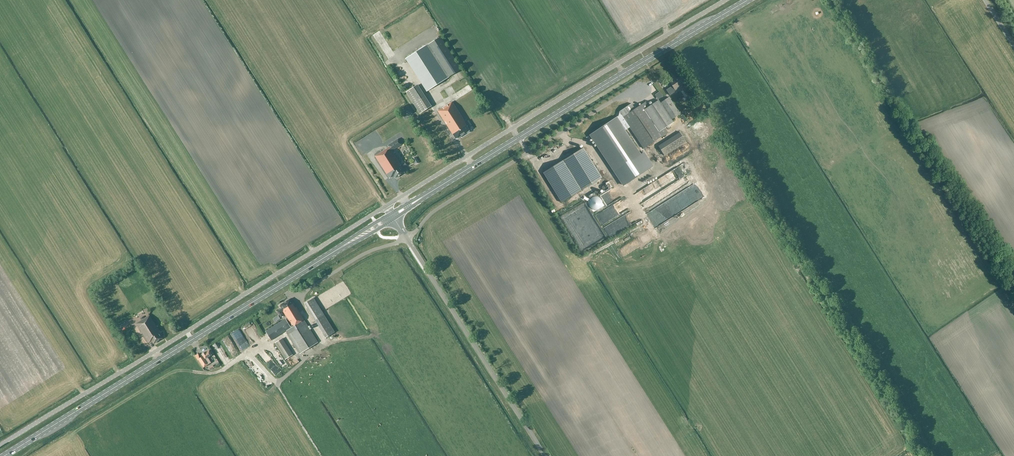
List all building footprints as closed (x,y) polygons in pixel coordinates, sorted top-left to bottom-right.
[(461,69),(440,37),(428,44),(449,77),(461,69)] [(406,59),(426,91),(448,77),(427,45),(406,59)] [(686,84),(681,76),(675,80),(674,79),(670,82),(672,86),(666,90),(670,95),(676,91),(675,89),(682,85),(683,87),(686,84)] [(422,98),(409,78),(400,84),(421,114),(430,107),(423,97),(422,98)] [(621,114),(591,134),(616,171),(625,184),(653,166),(644,152),(641,154),(622,126),(627,123),(644,148),(668,132),(665,128),(673,123),(671,119),(680,114),(669,97),(660,103),(659,100),(650,106),(647,101),(635,109),(631,104),(619,112),(621,114)] [(438,111),(456,139),(469,131),(452,102),(438,111)] [(439,133),(438,131),(435,133),(436,135),(434,136),(439,144),(444,141),(439,133)] [(679,132),(659,145),(665,155),(686,142),(679,132)] [(393,176),(395,178),(404,172),(400,166),(401,165),(392,151),(402,144),(398,139),(387,146),(388,147),(375,156),(390,178),(393,176)] [(602,178),(584,148),(543,173),(562,203),(602,178)] [(638,182),(642,187),(658,175),(654,170),(638,182)] [(584,195),(588,203),(609,190),(607,188),(610,186),(607,181),(584,195)] [(636,196),(639,201),(658,187),(655,183),(636,196)] [(333,330),(313,295),(304,301),(324,335),(333,330)] [(286,330),(288,334),(300,353),(318,342),(306,323),(304,319),(293,302),(291,299),(280,306),(282,309),(278,311),(279,313),(283,311),(287,318),(266,331),(271,340),(286,330)] [(152,341),(153,343),(162,338),(160,335),(162,335),(150,315),(136,324),(148,343),(152,341)] [(240,338),(239,337),(242,336),(238,328),(233,330),(237,339),(240,338)] [(291,353),(282,337),(274,341),(283,357),(291,353)] [(202,354),(203,356),(198,359),(199,360),(198,360),(203,368),(211,363),(207,357),(214,353),(212,350),(210,352),(209,350),(206,352),(202,354)] [(268,383),(254,363),(249,367),(263,387),(268,383)]
